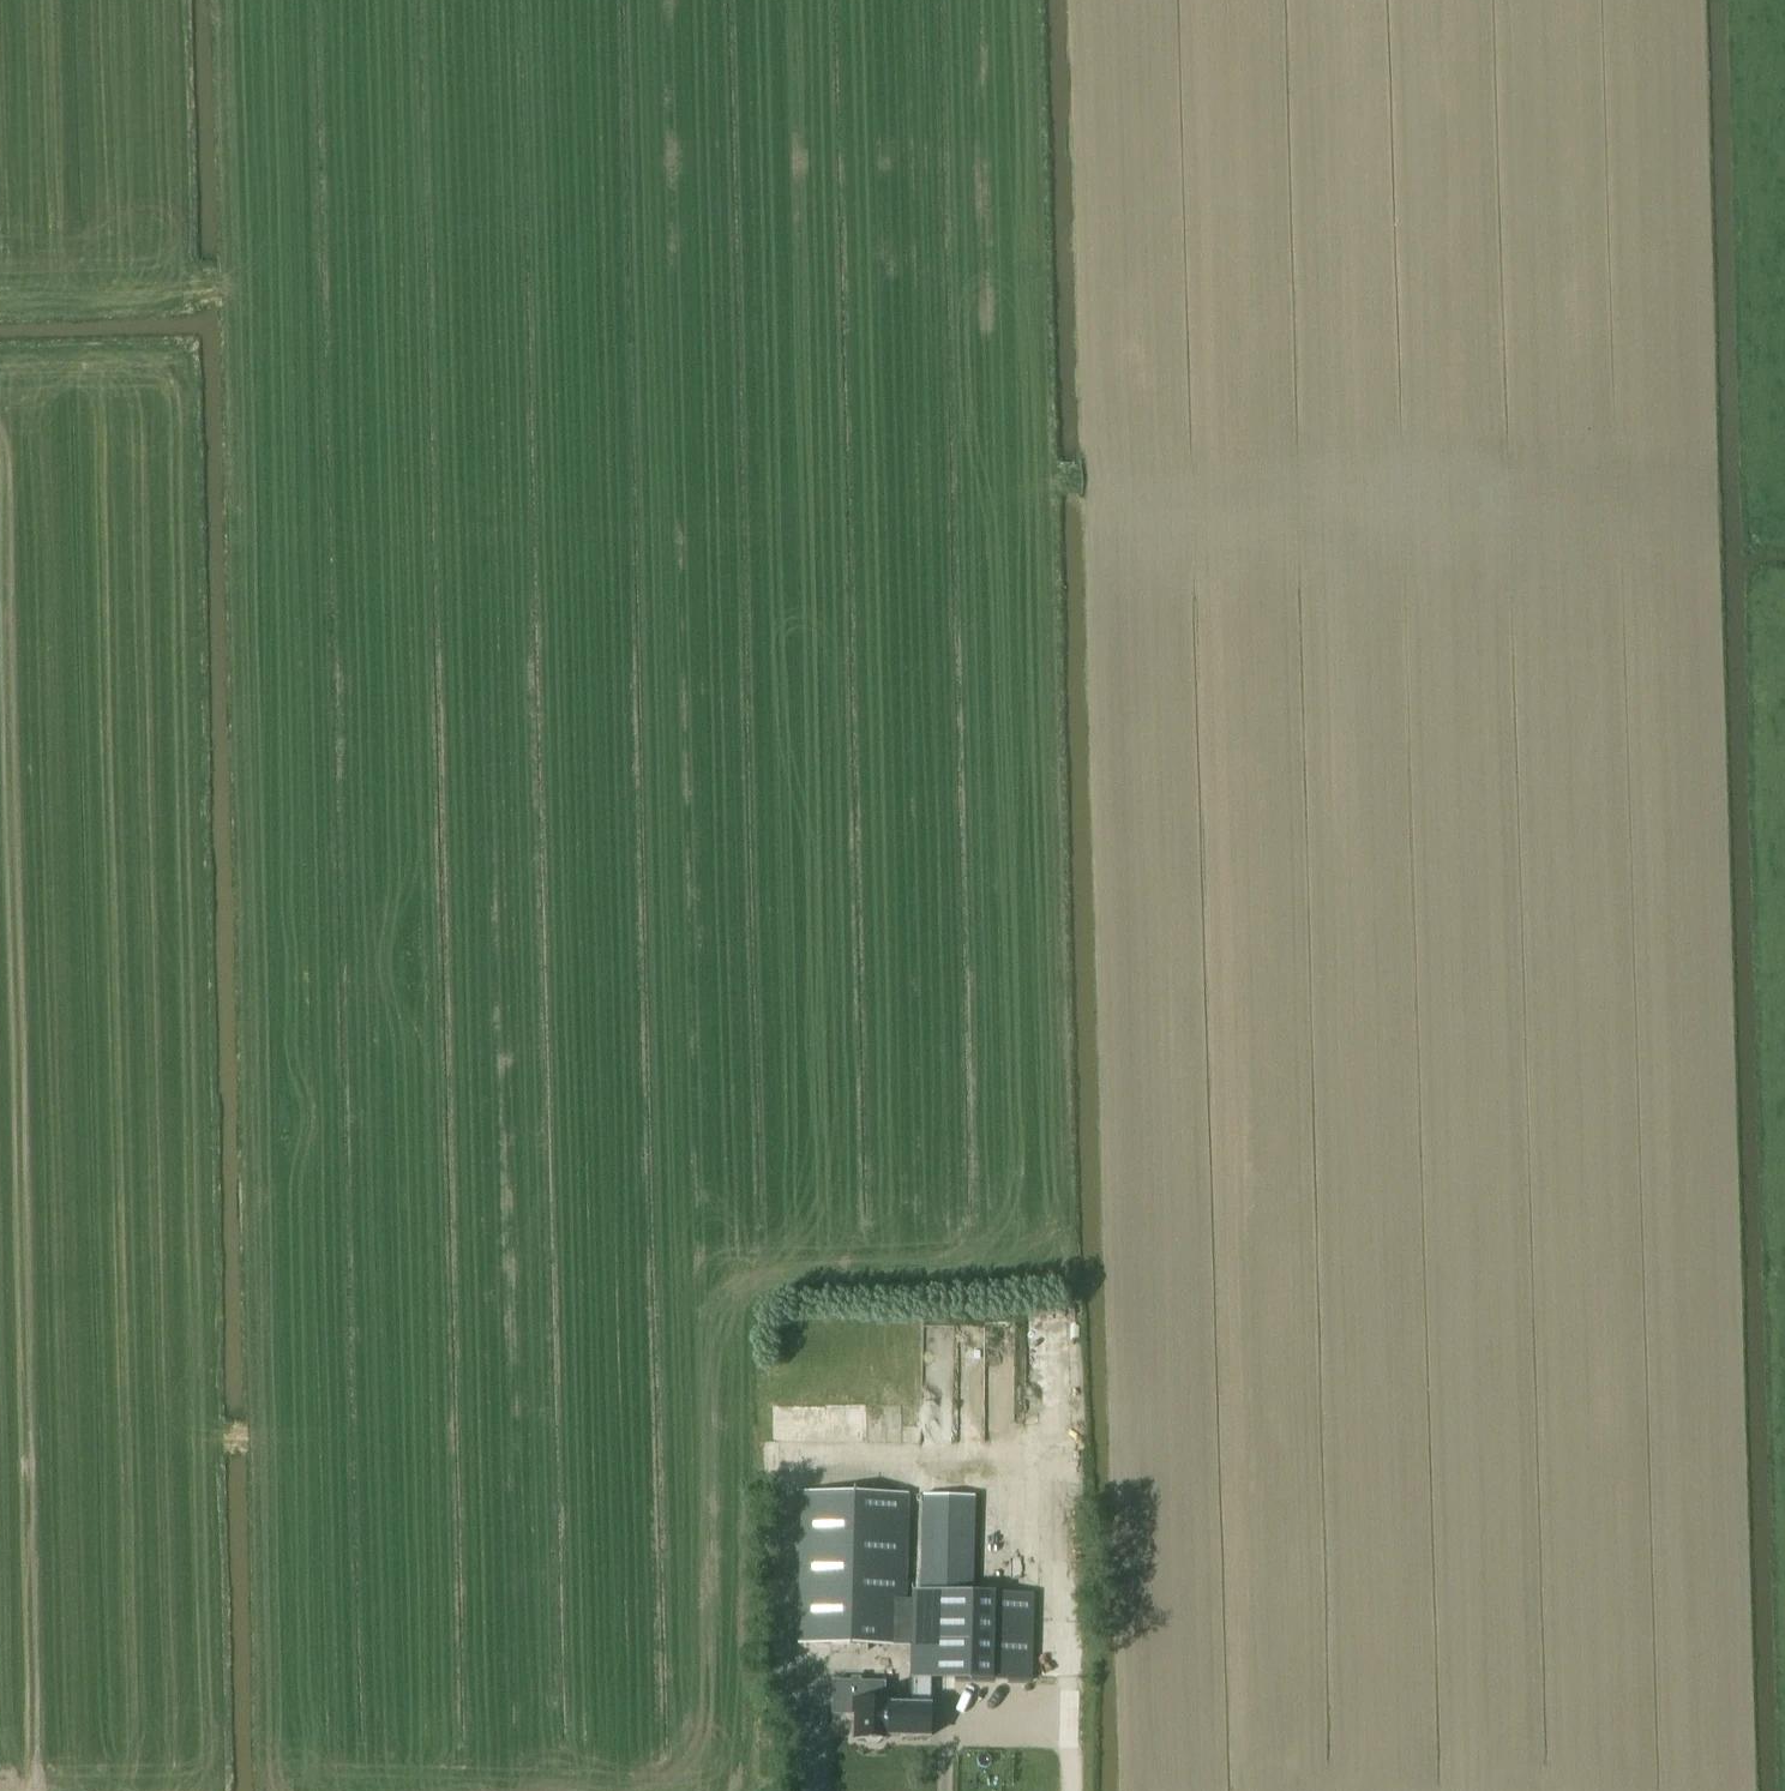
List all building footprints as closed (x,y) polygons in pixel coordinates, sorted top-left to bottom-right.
[(799,1644),(905,1648),(910,1495),(801,1492),(799,1644)] [(923,1495),(920,1591),(913,1591),(911,1679),(932,1679),(995,1680),(1032,1681),(1034,1594),(997,1593),(974,1592),(976,1498),(923,1495)] [(930,1738),(931,1705),(911,1705),(903,1705),(900,1700),(893,1699),(889,1705),(887,1704),(886,1737),(930,1738)] [(854,1740),(865,1740),(869,1744),(878,1744),(882,1740),(886,1740),(886,1737),(887,1704),(887,1701),(855,1700),(854,1740)]
